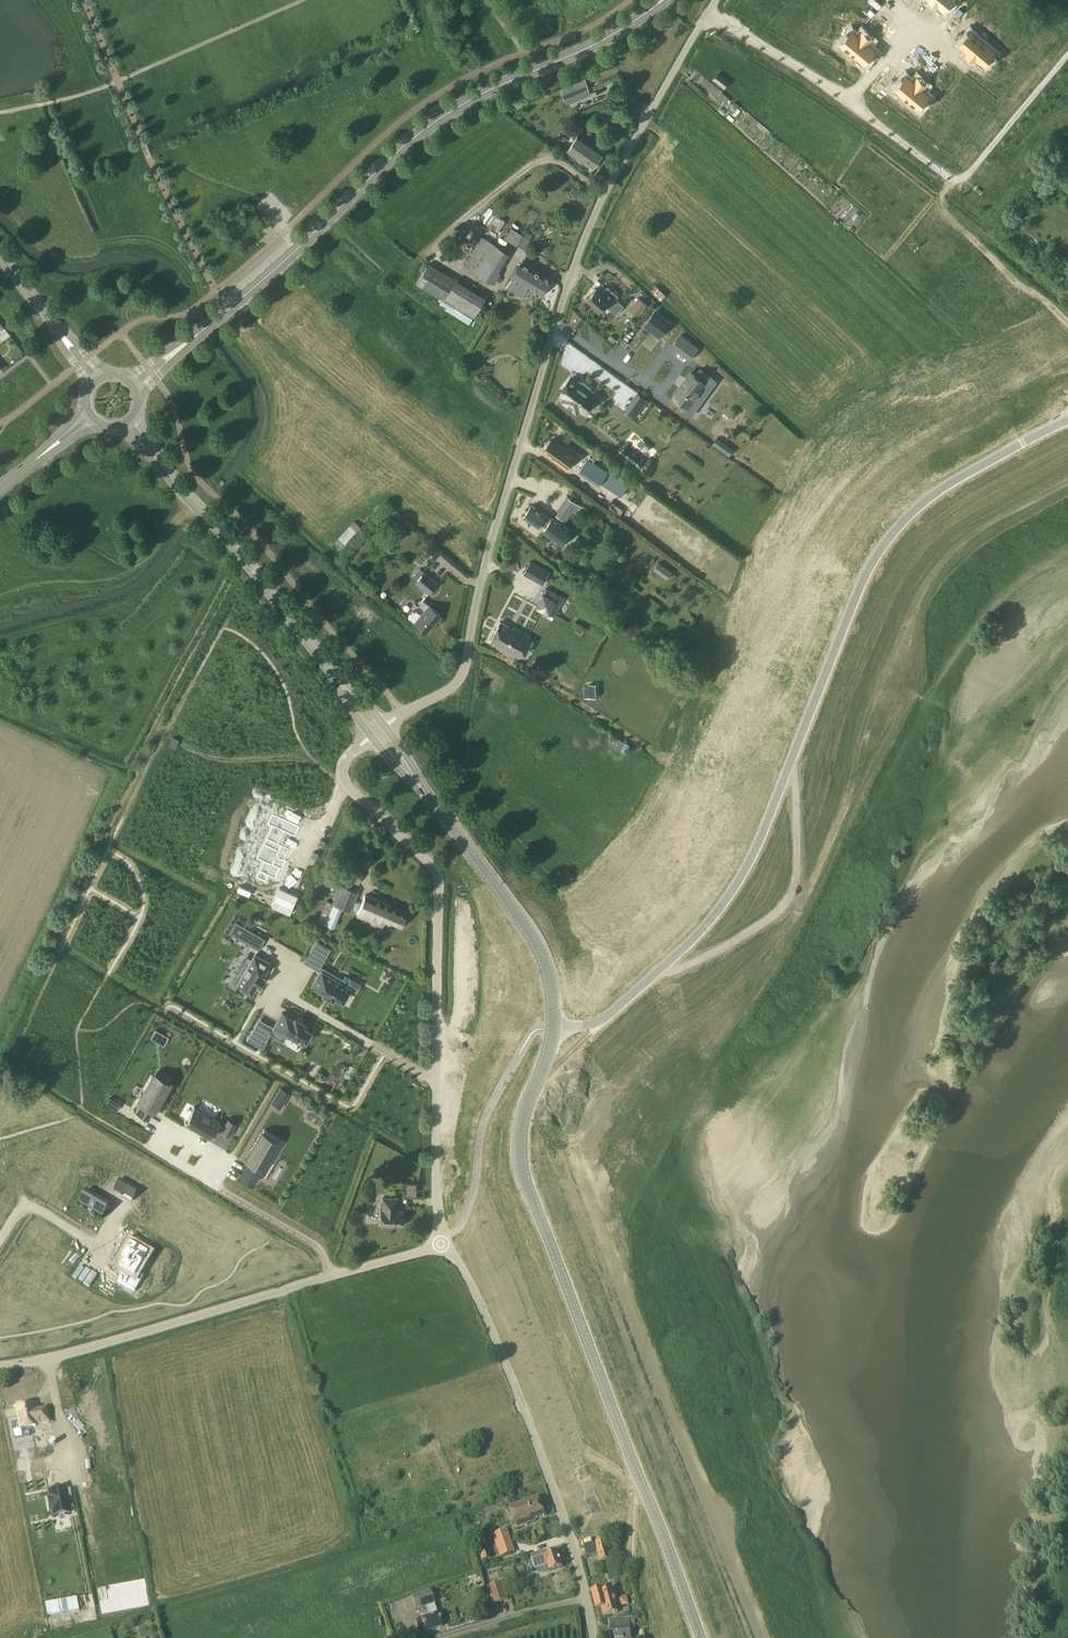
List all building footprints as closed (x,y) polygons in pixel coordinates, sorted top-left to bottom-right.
[(937,4),(938,3),(944,9),(952,0),(932,0),(937,4)] [(852,31),(841,44),(864,63),(875,50),(867,44),(872,39),(863,32),(859,37),(852,31)] [(970,31),(960,44),(967,51),(965,53),(974,60),(976,58),(984,65),(995,52),(970,31)] [(719,72),(712,79),(724,89),(730,81),(719,72)] [(906,76),(895,89),(918,108),(929,95),(922,90),(927,85),(918,77),(913,82),(906,76)] [(585,78),(560,88),(567,104),(592,94),(585,78)] [(723,92),(717,99),(723,104),(729,97),(723,92)] [(567,150),(593,168),(604,150),(579,133),(567,150)] [(1037,184),(1033,191),(1040,195),(1044,188),(1037,184)] [(492,210),(484,222),(494,229),(503,217),(492,210)] [(504,238),(516,246),(517,245),(524,249),(530,239),(523,235),(511,227),(504,238)] [(510,253),(482,236),(464,266),(494,285),(501,273),(498,271),(510,253)] [(507,288),(522,297),(527,289),(539,296),(550,279),(523,262),(507,288)] [(428,263),(416,283),(472,318),(485,297),(455,279),(428,263)] [(651,290),(661,300),(666,295),(657,285),(651,290)] [(591,295),(587,300),(601,311),(606,305),(608,307),(616,314),(624,306),(616,298),(618,295),(608,286),(603,292),(601,294),(594,289),(590,294),(591,295)] [(638,297),(629,308),(638,316),(648,305),(638,297)] [(672,322),(655,310),(644,326),(660,338),(672,322)] [(681,335),(673,345),(690,358),(698,348),(681,335)] [(690,372),(674,396),(688,406),(695,397),(699,400),(710,386),(708,385),(713,378),(700,369),(695,376),(690,372)] [(564,396),(562,400),(575,410),(578,407),(583,411),(594,396),(590,393),(593,390),(578,378),(576,382),(569,377),(560,388),(562,389),(560,393),(564,396)] [(629,411),(636,417),(651,400),(644,394),(629,411)] [(731,456),(736,449),(718,437),(713,444),(731,456)] [(551,440),(544,449),(551,454),(549,456),(564,467),(567,469),(572,463),(577,456),(559,442),(557,444),(551,440)] [(588,458),(580,469),(600,482),(602,483),(621,496),(630,482),(609,469),(608,471),(588,458)] [(574,510),(578,513),(583,505),(569,496),(557,514),(567,521),(574,510)] [(551,519),(547,516),(532,505),(523,517),(538,528),(541,523),(546,527),(543,531),(556,540),(562,545),(572,531),(565,526),(565,527),(552,518),(551,519)] [(338,537),(345,544),(360,527),(354,521),(338,537)] [(668,578),(673,571),(660,561),(655,568),(668,578)] [(415,582),(428,594),(438,583),(424,571),(415,582)] [(554,616),(564,597),(546,588),(543,594),(542,593),(535,607),(548,614),(549,613),(554,616)] [(601,600),(618,612),(623,605),(607,593),(601,600)] [(413,611),(408,617),(415,622),(426,632),(435,622),(434,622),(440,615),(423,599),(418,605),(425,611),(421,615),(417,611),(413,611)] [(490,641),(519,656),(529,636),(514,628),(513,629),(500,622),(490,641)] [(264,862),(257,878),(266,882),(269,876),(276,879),(281,869),(282,870),(287,860),(285,860),(290,849),(288,849),(278,844),(284,832),(294,836),(295,837),(300,827),(273,814),(268,824),(272,826),(257,859),(264,862)] [(350,863),(343,877),(358,884),(364,870),(350,863)] [(326,900),(317,921),(334,928),(343,907),(350,910),(358,891),(340,883),(332,902),(326,900)] [(374,921),(383,925),(385,919),(400,926),(406,913),(390,906),(391,906),(365,895),(357,913),(364,916),(374,921)] [(241,939),(259,949),(265,939),(247,928),(241,939)] [(317,941),(311,950),(325,958),(330,949),(317,941)] [(238,984),(242,986),(242,987),(251,992),(256,984),(259,985),(264,976),(263,975),(270,963),(255,955),(238,984)] [(334,996),(342,1001),(347,992),(347,991),(349,987),(320,971),(311,986),(323,993),(323,994),(332,999),(334,996)] [(282,1012),(273,1027),(302,1044),(305,1040),(311,1031),(302,1026),(304,1023),(295,1018),(294,1019),(282,1012)] [(265,1037),(252,1029),(247,1039),(259,1046),(265,1037)] [(138,1102),(134,1109),(148,1118),(153,1110),(156,1112),(169,1089),(168,1088),(151,1078),(138,1101),(138,1102)] [(276,1095),(284,1099),(288,1092),(280,1088),(276,1095)] [(284,1099),(276,1095),(273,1101),(280,1106),(284,1099)] [(109,1097),(106,1104),(117,1110),(121,1104),(110,1097),(109,1097)] [(185,1122),(210,1137),(216,1126),(221,1130),(221,1131),(229,1136),(237,1123),(228,1118),(224,1125),(220,1122),(220,1121),(194,1106),(194,1107),(195,1108),(186,1122),(185,1122)] [(248,1161),(240,1174),(254,1183),(262,1169),(262,1170),(276,1147),(259,1137),(258,1136),(245,1159),(248,1161)] [(120,1179),(114,1190),(123,1195),(133,1201),(139,1190),(129,1185),(120,1179)] [(78,1204),(78,1205),(102,1219),(103,1219),(102,1218),(109,1206),(110,1206),(111,1205),(86,1191),(85,1192),(86,1193),(79,1205),(78,1204)] [(403,1210),(397,1210),(397,1197),(383,1197),(382,1209),(381,1209),(380,1224),(402,1225),(403,1210)] [(123,1272),(117,1282),(135,1293),(144,1277),(137,1273),(148,1255),(139,1250),(141,1245),(133,1241),(131,1245),(129,1244),(120,1260),(123,1261),(118,1269),(123,1272)] [(68,1259),(56,1279),(66,1284),(78,1265),(68,1259)] [(19,1422),(11,1423),(14,1437),(16,1438),(30,1436),(28,1427),(36,1426),(35,1424),(48,1422),(46,1408),(33,1410),(31,1404),(16,1406),(19,1422)] [(50,1498),(47,1498),(50,1511),(52,1511),(53,1517),(70,1514),(65,1488),(48,1491),(50,1498)] [(544,1516),(537,1498),(510,1507),(518,1526),(544,1516)] [(515,1552),(507,1530),(505,1530),(493,1535),(501,1556),(515,1552)] [(595,1543),(600,1562),(612,1559),(607,1540),(595,1543)] [(480,1554),(482,1560),(492,1557),(490,1551),(480,1554)] [(535,1570),(548,1566),(550,1572),(563,1567),(558,1551),(545,1556),(544,1553),(531,1557),(535,1570)] [(487,1587),(492,1605),(508,1600),(503,1583),(487,1587)] [(618,1613),(612,1589),(603,1591),(603,1589),(592,1591),(597,1610),(602,1608),(604,1616),(618,1613)] [(442,1627),(438,1613),(430,1590),(412,1596),(416,1610),(426,1607),(429,1616),(422,1618),(416,1620),(418,1626),(423,1624),(426,1632),(442,1627)] [(610,1621),(610,1627),(611,1637),(631,1637),(630,1626),(635,1626),(635,1619),(610,1621)]
